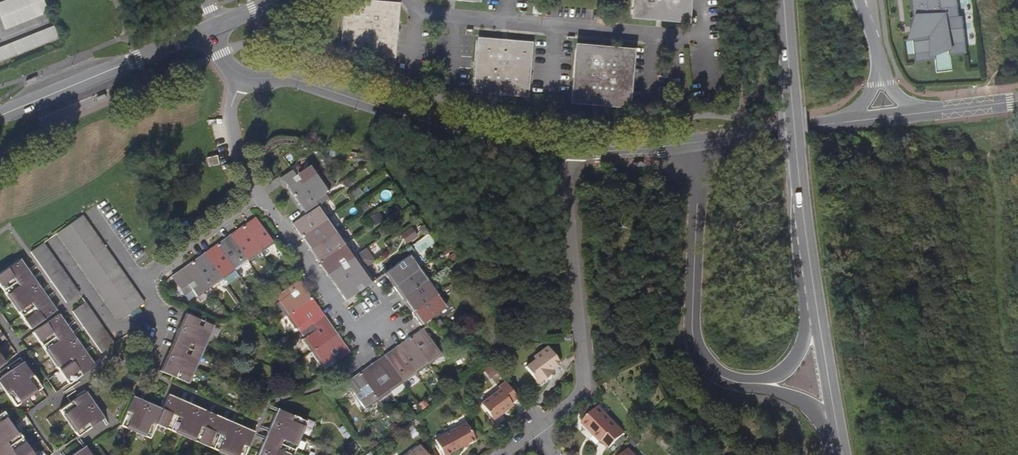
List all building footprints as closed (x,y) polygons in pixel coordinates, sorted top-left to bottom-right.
[(12,12),(8,0),(6,0),(2,2),(7,14),(12,12)] [(18,9),(15,0),(8,0),(12,12),(18,9)] [(25,6),(22,0),(15,0),(18,9),(25,6)] [(42,14),(48,12),(44,0),(41,0),(37,2),(42,14)] [(397,36),(399,23),(400,7),(396,3),(362,0),(351,0),(348,3),(344,48),(347,52),(392,55),(396,53),(397,36)] [(687,17),(688,0),(633,0),(632,11),(636,16),(683,20),(687,17)] [(914,17),(910,18),(911,29),(913,41),(914,40),(917,62),(936,60),(935,52),(950,50),(950,55),(967,53),(963,16),(960,17),(958,0),(912,0),(914,17)] [(31,4),(36,17),(42,14),(37,2),(31,4)] [(25,6),(30,19),(36,17),(31,4),(25,6)] [(18,9),(23,22),(30,19),(25,6),(18,9)] [(12,12),(17,24),(23,22),(18,9),(12,12)] [(7,14),(11,27),(17,24),(12,12),(7,14)] [(5,29),(11,27),(7,14),(0,17),(5,29)] [(54,26),(48,28),(52,41),(58,38),(54,26)] [(52,41),(48,28),(42,31),(46,43),(52,41)] [(46,43),(42,31),(36,33),(40,46),(46,43)] [(40,46),(36,33),(30,36),(34,48),(40,46)] [(34,48),(30,36),(23,38),(28,50),(34,48)] [(28,50),(23,38),(17,41),(22,53),(28,50)] [(473,88),(477,92),(523,96),(528,92),(532,45),(528,41),(481,38),(477,41),(473,88)] [(22,53),(17,41),(11,43),(16,55),(22,53)] [(16,55),(11,43),(5,45),(9,58),(16,55)] [(5,45),(0,47),(0,51),(3,60),(9,58),(5,45)] [(576,49),(572,96),(576,101),(623,105),(626,102),(631,53),(627,50),(580,46),(576,49)] [(209,165),(218,163),(217,154),(206,157),(209,165)] [(280,178),(293,196),(320,177),(311,164),(297,174),(293,169),(280,178)] [(293,196),(306,214),(319,205),(327,199),(324,194),(329,190),(320,177),(293,196)] [(341,183),(344,188),(352,182),(349,177),(341,183)] [(319,205),(306,214),(292,224),(301,237),(327,218),(319,205)] [(83,215),(70,224),(73,229),(86,220),(83,215)] [(248,221),(242,226),(261,253),(274,243),(255,217),(248,221)] [(301,237),(310,250),(337,231),(327,218),(301,237)] [(73,229),(77,234),(90,225),(86,220),(73,229)] [(61,238),(73,229),(70,224),(57,233),(61,238)] [(81,240),(94,230),(90,225),(77,234),(81,240)] [(261,253),(242,226),(235,231),(229,235),(248,262),(261,253)] [(408,242),(418,234),(412,226),(402,234),(408,242)] [(424,236),(430,232),(425,226),(419,230),(424,236)] [(64,243),(77,234),(73,229),(61,238),(64,243)] [(81,240),(84,244),(97,235),(94,230),(81,240)] [(310,250),(318,262),(345,243),(337,231),(310,250)] [(68,249),(81,240),(77,234),(64,243),(68,249)] [(84,244),(88,250),(101,241),(97,235),(84,244)] [(216,244),(236,271),(248,262),(229,235),(223,239),(216,244)] [(71,253),(84,244),(81,240),(68,249),(71,253)] [(92,255),(105,246),(101,241),(88,250),(92,255)] [(34,256),(47,247),(43,242),(31,251),(34,256)] [(345,243),(318,262),(328,275),(354,256),(345,243)] [(75,259),(88,250),(84,244),(71,253),(75,259)] [(206,251),(204,253),(223,280),(236,271),(216,244),(210,249),(206,251)] [(92,255),(95,260),(108,251),(105,246),(92,255)] [(38,261),(51,252),(47,247),(34,256),(38,261)] [(354,256),(328,275),(336,288),(363,269),(375,261),(366,248),(354,256)] [(79,264),(92,255),(88,250),(75,259),(79,264)] [(95,260),(99,265),(112,256),(108,251),(95,260)] [(42,267),(55,258),(51,252),(38,261),(42,267)] [(197,257),(191,261),(211,289),(223,280),(204,253),(197,257)] [(79,264),(83,269),(95,260),(92,255),(79,264)] [(384,274),(393,287),(419,268),(410,255),(384,274)] [(99,265),(103,271),(116,261),(112,256),(99,265)] [(45,272),(58,262),(55,258),(42,267),(45,272)] [(4,289),(29,271),(20,259),(0,273),(0,284),(4,289)] [(95,260),(83,269),(86,274),(99,265),(95,260)] [(103,271),(106,276),(119,266),(116,261),(103,271)] [(184,266),(178,271),(191,289),(197,298),(198,298),(211,289),(191,261),(184,266)] [(49,277),(62,268),(58,262),(45,272),(49,277)] [(99,265),(86,274),(90,280),(103,271),(99,265)] [(106,276),(110,281),(123,272),(119,266),(106,276)] [(53,282),(65,273),(62,268),(49,277),(53,282)] [(393,287),(402,300),(428,281),(419,268),(393,287)] [(346,301),(373,282),(363,269),(336,288),(346,301)] [(4,289),(13,302),(38,284),(29,271),(4,289)] [(103,271),(90,280),(94,285),(106,276),(103,271)] [(174,273),(171,276),(184,294),(191,289),(178,271),(174,273)] [(110,281),(114,286),(126,277),(123,272),(110,281)] [(56,287),(69,278),(65,273),(53,282),(56,287)] [(106,276),(94,285),(97,290),(110,281),(106,276)] [(114,286),(117,291),(130,282),(126,277),(114,286)] [(60,293),(73,284),(69,278),(56,287),(60,293)] [(312,297),(299,279),(274,297),(286,315),(312,297)] [(101,295),(114,286),(110,281),(97,290),(101,295)] [(402,300),(411,313),(437,294),(428,281),(402,300)] [(117,291),(121,297),(134,287),(130,282),(117,291)] [(13,302),(22,315),(47,297),(38,284),(13,302)] [(64,298),(77,289),(73,284),(60,293),(64,298)] [(101,295),(104,300),(117,291),(114,286),(101,295)] [(121,297),(124,301),(137,292),(134,287),(121,297)] [(80,293),(77,289),(64,298),(67,302),(80,293)] [(117,291),(104,300),(108,306),(121,297),(117,291)] [(124,301),(128,307),(141,298),(137,292),(124,301)] [(420,325),(422,323),(446,306),(437,294),(411,313),(420,325)] [(56,309),(47,297),(22,315),(30,328),(56,309)] [(121,297),(108,306),(112,310),(124,301),(121,297)] [(300,333),(325,316),(312,297),(286,315),(295,328),(296,328),(300,333)] [(128,307),(132,312),(145,303),(141,298),(128,307)] [(124,301),(112,310),(115,315),(128,307),(124,301)] [(73,311),(76,316),(89,307),(86,302),(73,311)] [(80,321),(93,311),(89,307),(76,316),(80,321)] [(128,307),(115,315),(119,320),(132,312),(128,307)] [(84,326),(96,317),(93,311),(80,321),(84,326)] [(185,313),(179,327),(207,339),(213,325),(185,313)] [(43,345),(68,326),(60,314),(34,332),(43,345)] [(311,352),(337,333),(325,316),(300,333),(304,338),(302,340),(311,352)] [(87,331),(100,322),(96,317),(84,326),(87,331)] [(91,337),(104,327),(100,322),(87,331),(91,337)] [(216,327),(213,325),(207,339),(210,341),(216,327)] [(43,345),(51,357),(77,339),(68,326),(43,345)] [(94,342),(107,333),(104,327),(91,337),(94,342)] [(179,327),(173,341),(201,354),(207,339),(179,327)] [(422,328),(409,337),(428,364),(441,355),(422,328)] [(98,347),(111,338),(107,333),(94,342),(98,347)] [(350,352),(337,333),(311,352),(320,365),(333,356),(336,361),(350,352)] [(428,364),(409,337),(396,346),(415,373),(428,364)] [(115,343),(111,338),(98,347),(101,351),(115,343)] [(51,357),(60,370),(86,352),(77,339),(51,357)] [(173,341),(166,356),(195,368),(201,354),(173,341)] [(396,346),(384,355),(403,382),(415,373),(396,346)] [(538,382),(549,374),(547,371),(551,369),(560,362),(548,346),(534,356),(535,358),(525,365),(538,382)] [(95,365),(86,352),(60,370),(69,383),(95,365)] [(384,355),(371,364),(393,396),(406,387),(403,382),(384,355)] [(189,382),(195,368),(166,356),(160,370),(189,382)] [(23,361),(10,370),(28,396),(41,387),(23,361)] [(371,364),(358,372),(377,400),(379,398),(385,406),(395,398),(393,396),(371,364)] [(10,370),(0,377),(0,383),(16,405),(28,396),(10,370)] [(377,400),(358,372),(345,382),(364,409),(377,400)] [(324,391),(330,399),(344,389),(338,381),(324,391)] [(517,398),(505,381),(499,386),(500,389),(482,402),(494,418),(513,404),(512,402),(517,398)] [(69,423),(95,404),(86,391),(60,410),(69,423)] [(156,422),(171,429),(183,400),(169,394),(163,408),(156,422)] [(136,431),(148,402),(134,396),(122,425),(136,431)] [(171,429),(185,435),(198,407),(183,400),(171,429)] [(149,437),(156,422),(163,408),(148,402),(136,431),(149,437)] [(104,417),(95,404),(69,423),(78,435),(104,417)] [(185,435),(199,441),(212,413),(198,407),(185,435)] [(603,442),(610,448),(625,434),(599,407),(583,422),(602,442),(603,442)] [(277,408),(271,423),(300,435),(306,420),(277,408)] [(13,424),(4,411),(0,414),(0,433),(13,424)] [(199,441),(213,448),(226,419),(212,413),(199,441)] [(227,454),(239,425),(226,419),(213,448),(227,454)] [(468,442),(475,439),(467,422),(436,439),(445,454),(463,445),(468,442)] [(293,450),(300,435),(271,423),(265,437),(293,450)] [(22,437),(13,424),(0,433),(0,452),(22,437)] [(239,425),(227,454),(229,454),(243,454),(254,431),(239,425)] [(31,450),(22,437),(0,452),(0,454),(23,454),(31,450)] [(293,450),(265,437),(259,451),(267,454),(291,454),(293,450)] [(419,445),(406,454),(427,454),(419,445)] [(73,454),(92,454),(85,446),(73,454)]
